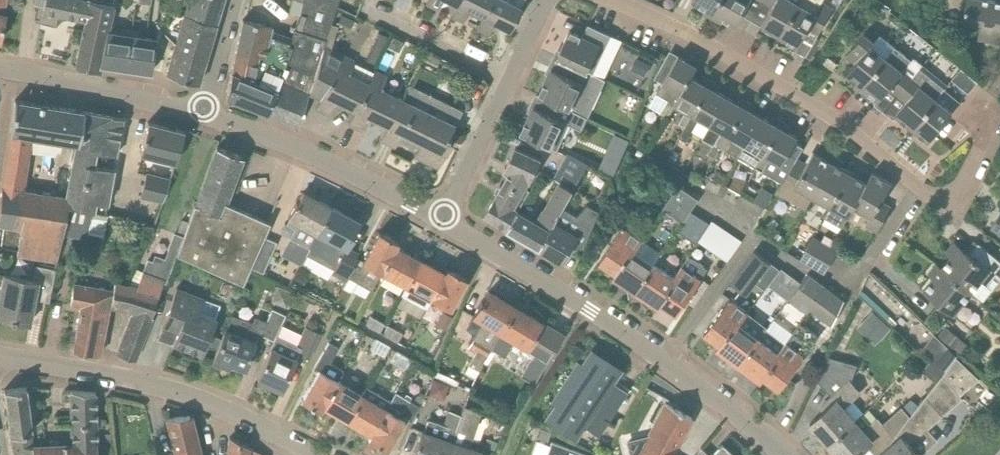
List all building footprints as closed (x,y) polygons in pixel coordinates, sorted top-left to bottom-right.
[(110,6),(87,1),(82,0),(35,0),(34,5),(44,6),(40,23),(55,26),(58,16),(85,22),(109,27),(113,7),(110,6)] [(222,0),(189,0),(185,14),(215,23),(222,0)] [(278,37),(284,40),(277,61),(273,59),(263,85),(274,91),(265,112),(299,126),(338,0),(289,0),(278,37)] [(426,4),(437,10),(442,0),(428,0),(426,4)] [(457,6),(452,17),(463,22),(469,11),(483,18),(491,0),(460,0),(457,6)] [(483,18),(477,29),(489,35),(494,24),(509,31),(524,0),(491,0),(483,18)] [(692,1),(705,8),(703,11),(713,16),(722,0),(693,0),(692,1)] [(713,16),(722,22),(724,19),(736,26),(751,0),(722,0),(713,16)] [(762,26),(776,34),(774,36),(779,39),(800,0),(766,0),(765,1),(764,3),(773,8),(762,26)] [(816,38),(831,13),(834,7),(821,1),(822,0),(800,0),(779,39),(783,41),(784,39),(798,47),(806,33),(807,34),(807,33),(816,38)] [(993,41),(999,43),(999,0),(996,0),(996,2),(986,0),(967,0),(963,23),(980,25),(977,39),(993,41)] [(215,23),(185,14),(184,14),(174,49),(205,58),(215,23)] [(350,28),(353,21),(341,15),(338,22),(350,28)] [(243,20),(233,58),(254,66),(257,54),(263,56),(269,34),(271,26),(243,20)] [(109,27),(85,22),(83,32),(82,31),(81,35),(83,36),(75,67),(99,72),(100,66),(107,32),(109,27)] [(337,27),(330,24),(310,89),(322,95),(315,108),(328,115),(334,101),(354,111),(368,82),(348,73),(354,59),(331,48),(337,27)] [(556,57),(570,64),(570,63),(593,74),(611,36),(589,25),(583,37),(570,30),(557,56),(556,57)] [(107,32),(100,66),(126,71),(131,35),(107,32)] [(374,64),(387,36),(380,33),(367,61),(374,64)] [(278,37),(269,34),(263,56),(257,54),(254,66),(233,58),(225,96),(265,112),(274,91),(263,85),(273,59),(277,61),(284,40),(278,37)] [(865,34),(847,56),(855,63),(846,74),(858,84),(857,86),(861,89),(887,58),(886,58),(870,45),(874,41),(865,34)] [(131,35),(126,71),(150,75),(156,39),(131,35)] [(399,51),(403,42),(393,38),(389,47),(399,51)] [(888,89),(896,97),(915,74),(906,66),(911,60),(896,47),(886,58),(887,58),(861,89),(864,93),(866,90),(878,101),(888,89)] [(166,70),(165,75),(198,84),(199,81),(198,81),(205,58),(174,49),(166,70)] [(436,69),(440,59),(424,52),(420,62),(436,69)] [(674,93),(662,115),(669,119),(675,109),(674,108),(691,77),(700,61),(691,56),(688,61),(678,56),(662,87),(674,93)] [(645,76),(650,65),(638,60),(633,71),(645,76)] [(576,111),(593,74),(570,63),(570,64),(565,75),(553,70),(550,76),(549,75),(539,96),(552,102),(552,101),(575,112),(576,111)] [(919,68),(915,74),(896,97),(905,104),(896,115),(909,125),(907,127),(911,130),(937,98),(945,89),(919,68)] [(369,82),(368,82),(354,111),(348,124),(360,130),(367,117),(387,126),(401,98),(381,89),(388,75),(376,69),(369,82)] [(973,87),(976,83),(960,70),(951,81),(968,94),(973,87)] [(679,127),(684,130),(711,81),(703,76),(700,82),(691,77),(674,108),(675,109),(685,114),(679,127)] [(700,121),(710,126),(726,97),(717,92),(720,87),(711,81),(684,130),(685,130),(679,140),(687,145),(700,121)] [(747,101),(738,97),(735,102),(726,97),(710,126),(702,139),(713,145),(707,156),(716,160),(721,151),(720,150),(747,101)] [(401,98),(387,126),(380,140),(395,147),(402,133),(421,143),(414,156),(438,168),(448,146),(444,145),(454,124),(401,98)] [(916,131),(920,134),(929,142),(953,112),(937,98),(911,130),(915,133),(916,131)] [(66,109),(15,101),(1,190),(17,192),(12,227),(32,230),(61,234),(66,205),(67,200),(65,199),(20,193),(28,136),(76,143),(79,131),(82,111),(66,109)] [(552,149),(559,135),(563,137),(569,125),(581,131),(588,117),(576,111),(575,112),(552,101),(552,102),(546,113),(535,108),(532,114),(531,113),(521,133),(520,134),(552,149)] [(756,106),(747,101),(720,150),(721,151),(737,160),(761,117),(753,112),(756,106)] [(82,111),(79,131),(76,143),(78,143),(77,148),(75,147),(65,199),(67,200),(66,205),(91,211),(105,214),(113,170),(113,169),(92,165),(95,152),(115,156),(116,155),(115,155),(122,119),(123,118),(82,111)] [(737,160),(755,170),(782,122),(772,116),(770,121),(761,117),(737,160)] [(781,165),(798,137),(796,136),(788,132),(791,127),(782,122),(755,170),(762,174),(770,159),(781,165)] [(184,132),(169,128),(148,123),(140,154),(176,163),(184,132)] [(195,206),(218,217),(222,204),(242,157),(217,148),(195,206)] [(529,181),(537,162),(539,158),(516,148),(507,166),(510,168),(508,171),(529,181)] [(673,165),(678,155),(673,152),(667,162),(673,165)] [(556,174),(573,184),(576,186),(588,163),(567,153),(556,174)] [(807,165),(797,159),(775,193),(804,210),(812,196),(810,195),(829,162),(813,153),(807,165)] [(655,158),(648,154),(643,162),(650,166),(655,158)] [(830,207),(851,171),(846,169),(845,171),(829,162),(810,195),(812,196),(830,207)] [(527,186),(529,181),(508,171),(484,216),(507,229),(515,214),(521,204),(517,201),(525,185),(527,186)] [(855,206),(867,184),(854,176),(855,174),(851,171),(830,207),(825,217),(842,227),(847,217),(848,217),(855,206)] [(713,179),(723,186),(728,178),(717,172),(713,179)] [(164,203),(170,179),(146,173),(140,197),(164,203)] [(867,184),(855,206),(873,216),(867,227),(877,232),(891,207),(881,201),(891,184),(873,173),(867,184)] [(562,205),(571,189),(573,190),(576,186),(573,184),(556,174),(553,178),(560,182),(543,212),(541,211),(534,225),(515,214),(507,229),(538,246),(562,205)] [(729,187),(741,194),(748,181),(737,174),(729,187)] [(698,199),(686,191),(678,186),(663,209),(682,222),(683,223),(691,211),(698,199)] [(766,208),(774,192),(764,187),(756,202),(766,208)] [(12,227),(17,192),(1,190),(0,199),(0,224),(4,224),(1,245),(18,248),(17,255),(28,257),(32,230),(12,227)] [(304,257),(331,207),(303,192),(297,203),(296,203),(288,218),(299,224),(291,238),(290,238),(283,251),(302,261),(304,257)] [(188,223),(183,237),(177,253),(240,283),(265,223),(222,204),(218,217),(195,206),(188,223)] [(87,239),(88,233),(91,211),(66,205),(61,234),(87,239)] [(578,215),(562,205),(538,246),(563,261),(574,242),(584,248),(599,212),(587,205),(578,215)] [(331,273),(346,281),(349,275),(348,274),(353,266),(351,265),(356,255),(345,249),(353,235),(352,234),(358,222),(331,207),(304,257),(332,271),(331,273)] [(107,214),(105,214),(91,211),(88,233),(103,235),(105,223),(107,214)] [(699,241),(702,236),(710,224),(691,211),(683,223),(682,222),(677,230),(697,243),(698,241),(699,241)] [(992,226),(999,232),(999,213),(992,226)] [(107,214),(105,223),(120,226),(122,218),(107,214)] [(176,235),(183,237),(188,223),(181,220),(176,235)] [(702,236),(720,249),(717,254),(728,261),(742,242),(730,234),(721,228),(713,222),(702,236)] [(616,273),(631,253),(630,252),(637,241),(619,229),(599,262),(601,263),(614,271),(616,273)] [(57,262),(61,234),(32,230),(28,257),(57,262)] [(398,243),(378,232),(360,267),(355,265),(349,277),(371,289),(381,272),(382,273),(395,247),(398,243)] [(785,240),(776,233),(771,240),(780,247),(785,240)] [(133,359),(161,281),(166,283),(177,253),(183,237),(176,235),(174,234),(169,250),(165,260),(155,256),(153,262),(148,260),(141,274),(140,274),(136,288),(116,281),(112,306),(129,313),(117,353),(133,359)] [(636,292),(652,267),(653,268),(662,254),(639,238),(637,241),(630,252),(631,253),(616,273),(613,277),(614,278),(616,279),(636,292)] [(807,249),(831,263),(837,252),(813,238),(807,249)] [(999,279),(999,261),(979,243),(970,254),(955,242),(947,251),(953,256),(942,268),(972,293),(982,281),(987,285),(995,275),(999,279)] [(382,273),(406,286),(420,260),(395,247),(382,273)] [(825,273),(831,263),(807,249),(800,259),(825,273)] [(755,250),(731,283),(746,294),(770,263),(755,250)] [(672,281),(653,268),(652,267),(636,292),(657,307),(658,308),(661,303),(683,271),(692,259),(689,257),(680,270),(672,281)] [(692,259),(683,271),(661,303),(677,314),(678,315),(707,269),(692,259)] [(402,294),(427,307),(431,299),(444,274),(420,260),(406,286),(402,294)] [(972,293),(942,268),(937,264),(928,274),(934,279),(924,291),(955,315),(972,293)] [(29,324),(33,300),(49,303),(55,272),(38,268),(35,282),(4,275),(0,293),(0,317),(10,319),(9,321),(29,324)] [(447,269),(444,274),(431,299),(450,309),(466,279),(447,269)] [(802,283),(789,299),(808,313),(810,309),(826,288),(808,274),(801,283),(802,283)] [(802,283),(801,283),(791,275),(779,293),(789,300),(789,299),(802,283)] [(80,305),(74,352),(99,355),(110,292),(71,283),(67,302),(80,305)] [(175,287),(161,326),(176,332),(172,343),(202,355),(215,318),(197,311),(202,298),(175,287)] [(826,288),(810,309),(833,326),(844,301),(826,288)] [(472,317),(482,323),(499,333),(515,307),(488,291),(472,317)] [(886,322),(892,327),(893,328),(897,323),(891,317),(862,291),(858,295),(875,311),(886,322)] [(746,311),(728,298),(704,333),(705,334),(706,334),(710,337),(720,345),(746,311)] [(520,376),(534,384),(562,336),(515,307),(499,333),(491,348),(504,355),(509,347),(530,360),(520,376)] [(285,315),(274,310),(272,309),(267,321),(255,317),(252,324),(231,315),(225,330),(225,329),(213,362),(214,362),(215,360),(228,364),(227,367),(228,367),(230,363),(244,369),(248,357),(249,357),(254,342),(255,342),(258,343),(261,335),(273,340),(285,315)] [(445,331),(452,316),(441,311),(434,325),(445,331)] [(718,350),(739,365),(767,329),(766,329),(767,327),(746,311),(720,345),(717,349),(718,350)] [(875,311),(867,319),(884,335),(892,327),(886,322),(875,311)] [(384,324),(370,316),(365,325),(380,332),(384,324)] [(778,389),(779,390),(799,358),(801,359),(819,336),(801,323),(785,343),(777,353),(781,356),(764,378),(767,380),(779,389),(778,389)] [(388,326),(383,334),(398,342),(402,334),(388,326)] [(276,336),(257,379),(282,391),(299,354),(309,359),(321,334),(305,327),(297,346),(276,336)] [(946,327),(937,337),(959,355),(968,345),(946,327)] [(785,343),(767,329),(739,365),(760,381),(761,382),(764,378),(781,356),(777,353),(785,343)] [(924,371),(937,383),(957,356),(937,337),(935,335),(922,349),(932,359),(924,371)] [(370,350),(384,357),(389,347),(376,339),(370,350)] [(468,365),(477,370),(489,349),(472,340),(468,348),(476,352),(468,365)] [(343,370),(330,363),(338,348),(328,342),(314,368),(318,370),(301,401),(320,411),(322,407),(336,384),(343,370)] [(585,351),(575,345),(570,352),(580,358),(585,351)] [(397,351),(391,362),(408,371),(414,360),(397,351)] [(555,407),(546,420),(576,437),(584,424),(596,431),(623,392),(610,384),(619,370),(592,353),(583,366),(578,363),(550,403),(555,407)] [(842,373),(853,378),(857,365),(829,357),(817,381),(828,386),(842,373)] [(910,443),(926,428),(928,429),(963,399),(961,397),(980,378),(957,357),(937,383),(911,416),(909,414),(879,454),(919,454),(910,443)] [(810,424),(828,444),(851,424),(850,423),(855,419),(843,405),(859,391),(848,379),(821,404),(825,409),(810,424)] [(443,400),(448,385),(433,380),(428,396),(443,400)] [(322,407),(347,421),(360,398),(336,384),(322,407)] [(347,421),(371,435),(392,402),(391,401),(366,386),(360,398),(347,421)] [(32,447),(29,447),(28,433),(32,433),(26,387),(3,390),(12,454),(33,454),(32,447)] [(73,445),(73,454),(100,454),(95,393),(70,391),(70,392),(73,445)] [(368,439),(387,450),(402,423),(406,415),(411,418),(419,406),(396,393),(391,401),(392,402),(371,435),(368,439)] [(413,403),(419,406),(423,399),(418,396),(413,403)] [(691,418),(665,404),(639,454),(672,454),(691,418)] [(447,454),(480,454),(481,452),(468,447),(479,412),(463,406),(461,412),(460,415),(455,431),(456,431),(447,454)] [(851,424),(828,444),(837,454),(856,454),(868,445),(877,454),(879,454),(909,414),(903,408),(885,424),(878,416),(870,424),(862,416),(852,425),(851,424)] [(448,411),(443,425),(451,427),(450,429),(455,431),(460,415),(448,411)] [(189,416),(167,419),(175,454),(199,454),(189,416)] [(455,431),(450,429),(451,427),(443,425),(428,419),(424,430),(422,429),(413,454),(447,454),(456,431),(455,431)] [(547,442),(550,433),(541,429),(537,439),(547,442)] [(229,437),(228,454),(247,454),(247,447),(229,437)] [(494,451),(497,443),(486,440),(483,448),(494,451)] [(545,454),(587,454),(550,442),(545,454)] [(721,444),(711,454),(733,454),(721,444)] [(33,454),(73,454),(73,445),(32,447),(33,454)] [(247,447),(247,454),(263,454),(247,447)]
